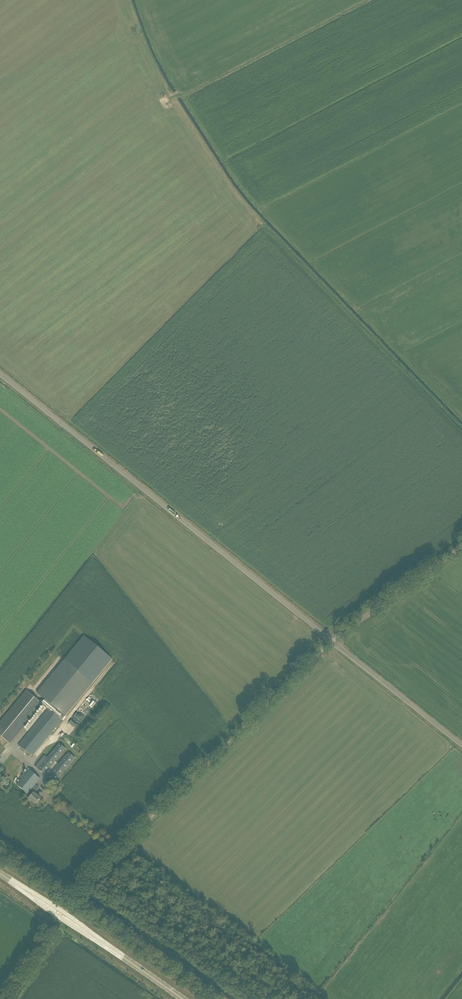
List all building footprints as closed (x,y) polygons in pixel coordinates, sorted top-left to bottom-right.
[(65,660),(37,693),(44,699),(41,703),(43,705),(48,709),(62,720),(93,683),(112,659),(84,637),(65,660)] [(0,722),(0,736),(10,744),(43,705),(41,703),(26,691),(0,722)] [(62,721),(62,720),(48,709),(18,746),(32,757),(62,721)] [(44,775),(66,749),(59,743),(47,758),(44,755),(35,767),(44,775)] [(69,752),(47,778),(54,783),(75,758),(69,752)] [(29,799),(32,802),(36,805),(41,799),(34,793),(33,794),(30,791),(40,779),(29,770),(17,785),(31,797),(29,799)]
